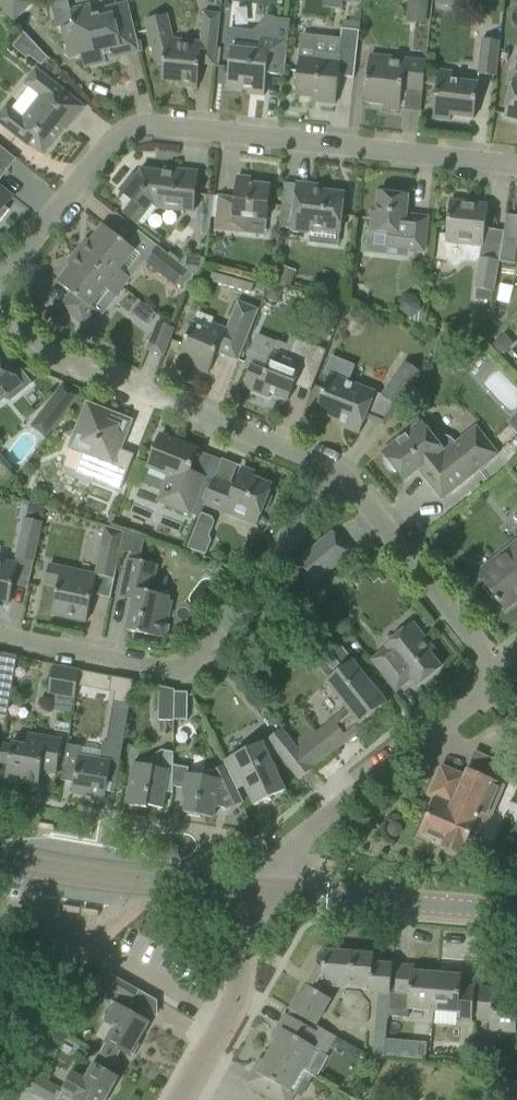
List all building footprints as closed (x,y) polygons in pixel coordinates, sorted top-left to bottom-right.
[(13,21),(30,4),(27,0),(0,0),(0,7),(13,21)] [(427,15),(429,0),(408,0),(406,13),(427,15)] [(105,59),(139,51),(137,43),(132,21),(128,4),(126,4),(91,12),(89,4),(69,9),(73,25),(61,28),(64,38),(69,59),(81,57),(83,68),(106,63),(105,59)] [(161,16),(145,20),(149,39),(155,62),(163,63),(161,80),(182,82),(181,87),(196,88),(199,67),(199,65),(201,47),(216,48),(220,17),(221,13),(202,11),(202,14),(199,41),(182,40),(181,44),(167,43),(161,16)] [(229,66),(226,87),(247,90),(247,94),(257,95),(264,96),(266,70),(280,71),(280,76),(283,76),(286,54),(288,39),(290,26),(290,20),(274,18),(272,39),(253,37),(253,32),(229,29),(227,49),(231,50),(229,66)] [(320,98),(320,102),(335,104),(338,76),(353,78),(359,29),(341,28),(338,53),(325,52),(327,37),(301,35),(294,95),(320,98)] [(27,59),(29,56),(41,66),(47,58),(26,34),(14,49),(27,59)] [(478,73),(497,75),(501,41),(482,39),(478,73)] [(384,105),(383,109),(399,111),(402,89),(422,92),(426,61),(369,55),(364,103),(384,105)] [(509,96),(504,117),(516,120),(516,62),(515,63),(511,82),(513,83),(509,96)] [(12,134),(29,147),(30,145),(43,155),(68,123),(70,125),(84,107),(34,68),(22,84),(38,97),(21,119),(5,106),(0,113),(0,125),(12,134)] [(453,79),(454,71),(439,69),(432,119),(450,121),(450,116),(474,119),(478,82),(453,79)] [(119,191),(132,201),(123,213),(141,228),(158,206),(193,210),(195,194),(197,172),(175,170),(174,174),(141,170),(135,177),(132,174),(119,191)] [(215,228),(240,231),(241,216),(266,219),(270,186),(242,182),(242,180),(236,180),(234,198),(219,197),(215,228)] [(344,193),(314,190),(314,185),(297,183),(294,204),(282,203),(279,227),(292,228),(292,229),(310,231),(310,226),(340,230),(341,215),(344,193)] [(9,210),(5,207),(13,197),(0,187),(0,221),(9,210)] [(370,229),(388,231),(385,245),(423,249),(425,239),(428,217),(412,216),(411,218),(405,217),(408,195),(378,192),(376,212),(372,211),(370,229)] [(479,258),(485,226),(487,205),(450,200),(447,222),(446,235),(440,234),(438,259),(448,261),(454,269),(464,261),(479,263),(475,287),(476,287),(474,298),(492,301),(498,261),(479,258)] [(119,269),(134,250),(103,225),(83,249),(80,246),(76,251),(122,287),(129,278),(119,269)] [(516,249),(516,241),(516,240),(502,238),(500,262),(515,264),(516,249)] [(187,269),(180,263),(158,245),(145,261),(175,285),(187,270),(187,269)] [(122,287),(76,251),(73,255),(76,258),(57,282),(71,293),(60,307),(84,326),(97,310),(102,313),(115,298),(114,297),(122,287)] [(186,256),(180,263),(187,269),(187,270),(196,276),(205,266),(205,258),(186,256)] [(210,281),(251,293),(254,283),(213,271),(210,281)] [(185,339),(177,359),(195,366),(194,368),(207,374),(215,353),(237,362),(258,309),(237,301),(225,330),(211,324),(208,331),(192,324),(191,324),(185,339)] [(154,329),(152,334),(169,341),(171,336),(174,328),(157,322),(154,329)] [(250,368),(242,387),(268,398),(270,393),(288,401),(297,378),(312,385),(321,365),(326,350),(295,338),(291,348),(288,347),(288,348),(276,343),(272,353),(264,373),(250,368)] [(315,411),(345,423),(344,428),(359,434),(367,414),(370,406),(375,392),(349,382),(355,366),(331,356),(324,375),(329,375),(315,411)] [(31,384),(20,370),(14,375),(0,358),(0,401),(6,397),(9,401),(31,384)] [(381,396),(397,407),(420,372),(404,361),(381,396)] [(30,426),(46,438),(79,395),(63,383),(30,426)] [(83,451),(75,471),(120,489),(134,455),(117,449),(125,429),(123,428),(121,421),(121,419),(87,406),(75,437),(77,438),(83,451)] [(425,473),(423,475),(441,499),(497,454),(476,427),(454,444),(452,443),(451,441),(450,440),(448,439),(447,439),(445,438),(444,438),(442,438),(440,438),(438,439),(436,440),(435,441),(420,422),(382,452),(387,458),(387,461),(387,463),(388,466),(391,469),(394,471),(396,473),(398,472),(404,480),(420,468),(425,473)] [(166,478),(175,482),(166,505),(190,515),(196,499),(204,478),(189,472),(198,450),(160,435),(152,455),(147,467),(167,475),(166,478)] [(203,505),(256,526),(262,510),(265,511),(271,496),(268,495),(272,485),(245,474),(245,472),(240,470),(234,486),(214,478),(203,505)] [(28,505),(25,520),(41,523),(44,509),(28,505)] [(24,520),(16,557),(33,561),(41,523),(25,520),(24,520)] [(114,579),(120,551),(124,532),(106,526),(96,575),(114,579)] [(194,530),(186,549),(205,554),(211,541),(209,536),(194,530)] [(132,553),(135,536),(124,532),(120,551),(132,553)] [(293,563),(310,585),(350,554),(332,532),(293,563)] [(506,610),(516,601),(516,541),(477,573),(506,610)] [(151,593),(153,581),(146,580),(149,564),(128,559),(127,559),(123,576),(119,597),(132,600),(126,630),(160,638),(164,617),(168,618),(171,601),(168,601),(169,597),(151,593)] [(7,605),(12,584),(16,565),(0,561),(0,604),(7,605)] [(91,594),(96,575),(48,565),(44,584),(57,586),(51,615),(85,622),(90,601),(91,594)] [(386,648),(370,661),(395,692),(411,679),(417,686),(440,667),(429,653),(433,649),(413,624),(385,646),(386,648)] [(313,728),(293,744),(292,745),(312,769),(377,718),(373,713),(386,703),(341,646),(316,666),(327,680),(325,682),(350,714),(320,737),(313,728)] [(47,693),(74,698),(76,687),(79,671),(52,666),(47,693)] [(79,671),(76,687),(88,689),(88,688),(90,673),(79,671)] [(173,719),(174,692),(174,690),(158,686),(158,721),(173,721),(173,719)] [(6,717),(7,714),(8,706),(9,698),(10,694),(0,693),(0,716),(6,717)] [(64,759),(60,780),(73,782),(71,793),(92,797),(91,799),(104,801),(105,792),(114,793),(129,706),(112,703),(109,724),(107,733),(113,734),(112,744),(102,742),(101,751),(99,760),(79,757),(81,747),(66,745),(64,759)] [(223,761),(225,765),(237,790),(244,786),(253,806),(285,791),(272,763),(282,759),(299,780),(312,769),(292,745),(293,744),(281,729),(266,740),(223,761)] [(38,785),(40,770),(56,772),(61,740),(28,735),(26,746),(11,743),(11,746),(2,745),(0,758),(0,763),(8,764),(5,780),(38,785)] [(172,793),(172,787),(173,765),(174,752),(162,750),(151,758),(150,765),(133,762),(126,805),(146,808),(147,806),(162,809),(165,793),(172,793)] [(420,834),(443,843),(442,846),(445,848),(447,853),(454,856),(459,854),(461,854),(476,816),(487,821),(503,786),(491,781),(499,763),(475,753),(464,776),(441,766),(428,796),(435,799),(420,834)] [(173,765),(172,787),(183,789),(182,794),(186,795),(183,812),(213,818),(215,807),(224,809),(225,811),(243,803),(237,790),(225,765),(209,772),(209,777),(186,773),(187,767),(173,765)] [(321,980),(346,982),(348,952),(324,950),(323,955),(321,977),(321,980)] [(346,982),(369,984),(371,985),(373,963),(373,954),(348,952),(346,982)] [(315,990),(321,977),(323,955),(317,954),(316,967),(305,985),(315,990)] [(371,985),(369,984),(369,993),(378,993),(372,1058),(370,1064),(379,1069),(384,1059),(387,1016),(388,1016),(390,985),(392,964),(373,963),(371,985)] [(395,985),(390,985),(388,1016),(408,1018),(409,1009),(434,1011),(437,974),(424,972),(425,967),(397,965),(395,985)] [(447,974),(437,974),(434,1011),(457,1013),(457,1019),(471,1020),(474,987),(460,986),(462,970),(447,969),(447,974)] [(105,1043),(99,1053),(113,1061),(120,1051),(130,1057),(131,1054),(133,1056),(136,1050),(134,1049),(149,1023),(126,1010),(138,990),(102,970),(95,983),(108,990),(103,998),(111,1003),(101,1021),(113,1028),(104,1042),(105,1043)] [(315,990),(305,985),(304,985),(289,1011),(315,1026),(331,999),(315,990)] [(515,1034),(515,1033),(516,1033),(516,1016),(516,996),(507,995),(508,990),(479,987),(476,1021),(491,1022),(490,1032),(515,1034)] [(274,1042),(269,1052),(302,1071),(303,1070),(315,1050),(326,1056),(337,1037),(320,1028),(317,1033),(284,1014),(270,1039),(274,1042)] [(410,1043),(409,1059),(425,1060),(426,1044),(410,1043)] [(269,1052),(263,1061),(259,1058),(244,1084),(273,1099),(291,1099),(295,1094),(301,1097),(313,1076),(303,1070),(302,1071),(269,1052)] [(117,1079),(118,1078),(107,1072),(113,1061),(99,1053),(93,1064),(92,1064),(84,1078),(73,1071),(63,1089),(58,1086),(57,1088),(28,1071),(14,1063),(6,1078),(20,1086),(19,1088),(39,1099),(105,1099),(110,1090),(117,1079)] [(19,1088),(12,1099),(39,1099),(19,1088)]
